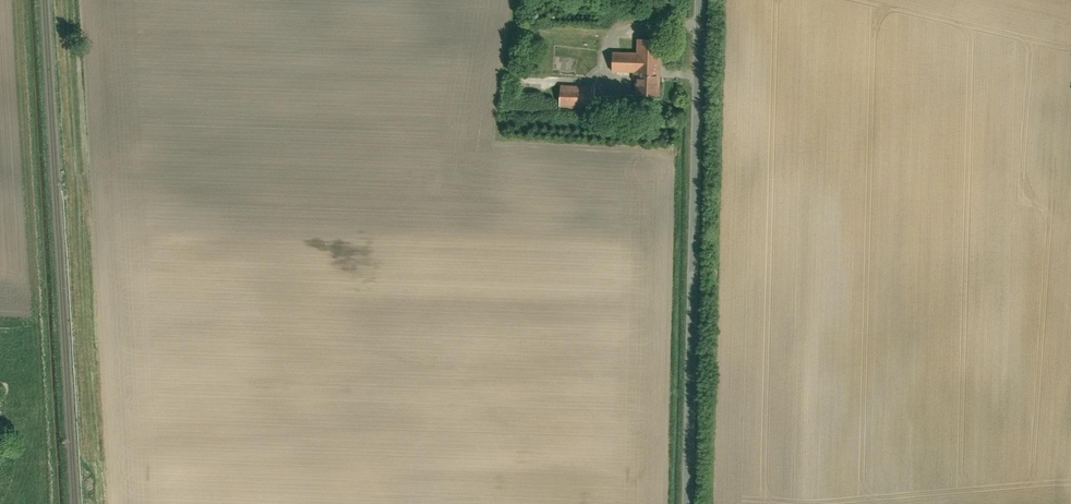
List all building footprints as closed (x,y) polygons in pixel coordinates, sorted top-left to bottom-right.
[(666,40),(642,39),(641,53),(641,71),(640,95),(664,96),(666,40)] [(616,71),(641,71),(641,53),(617,52),(616,71)] [(599,87),(565,85),(564,108),(597,110),(599,87)]
